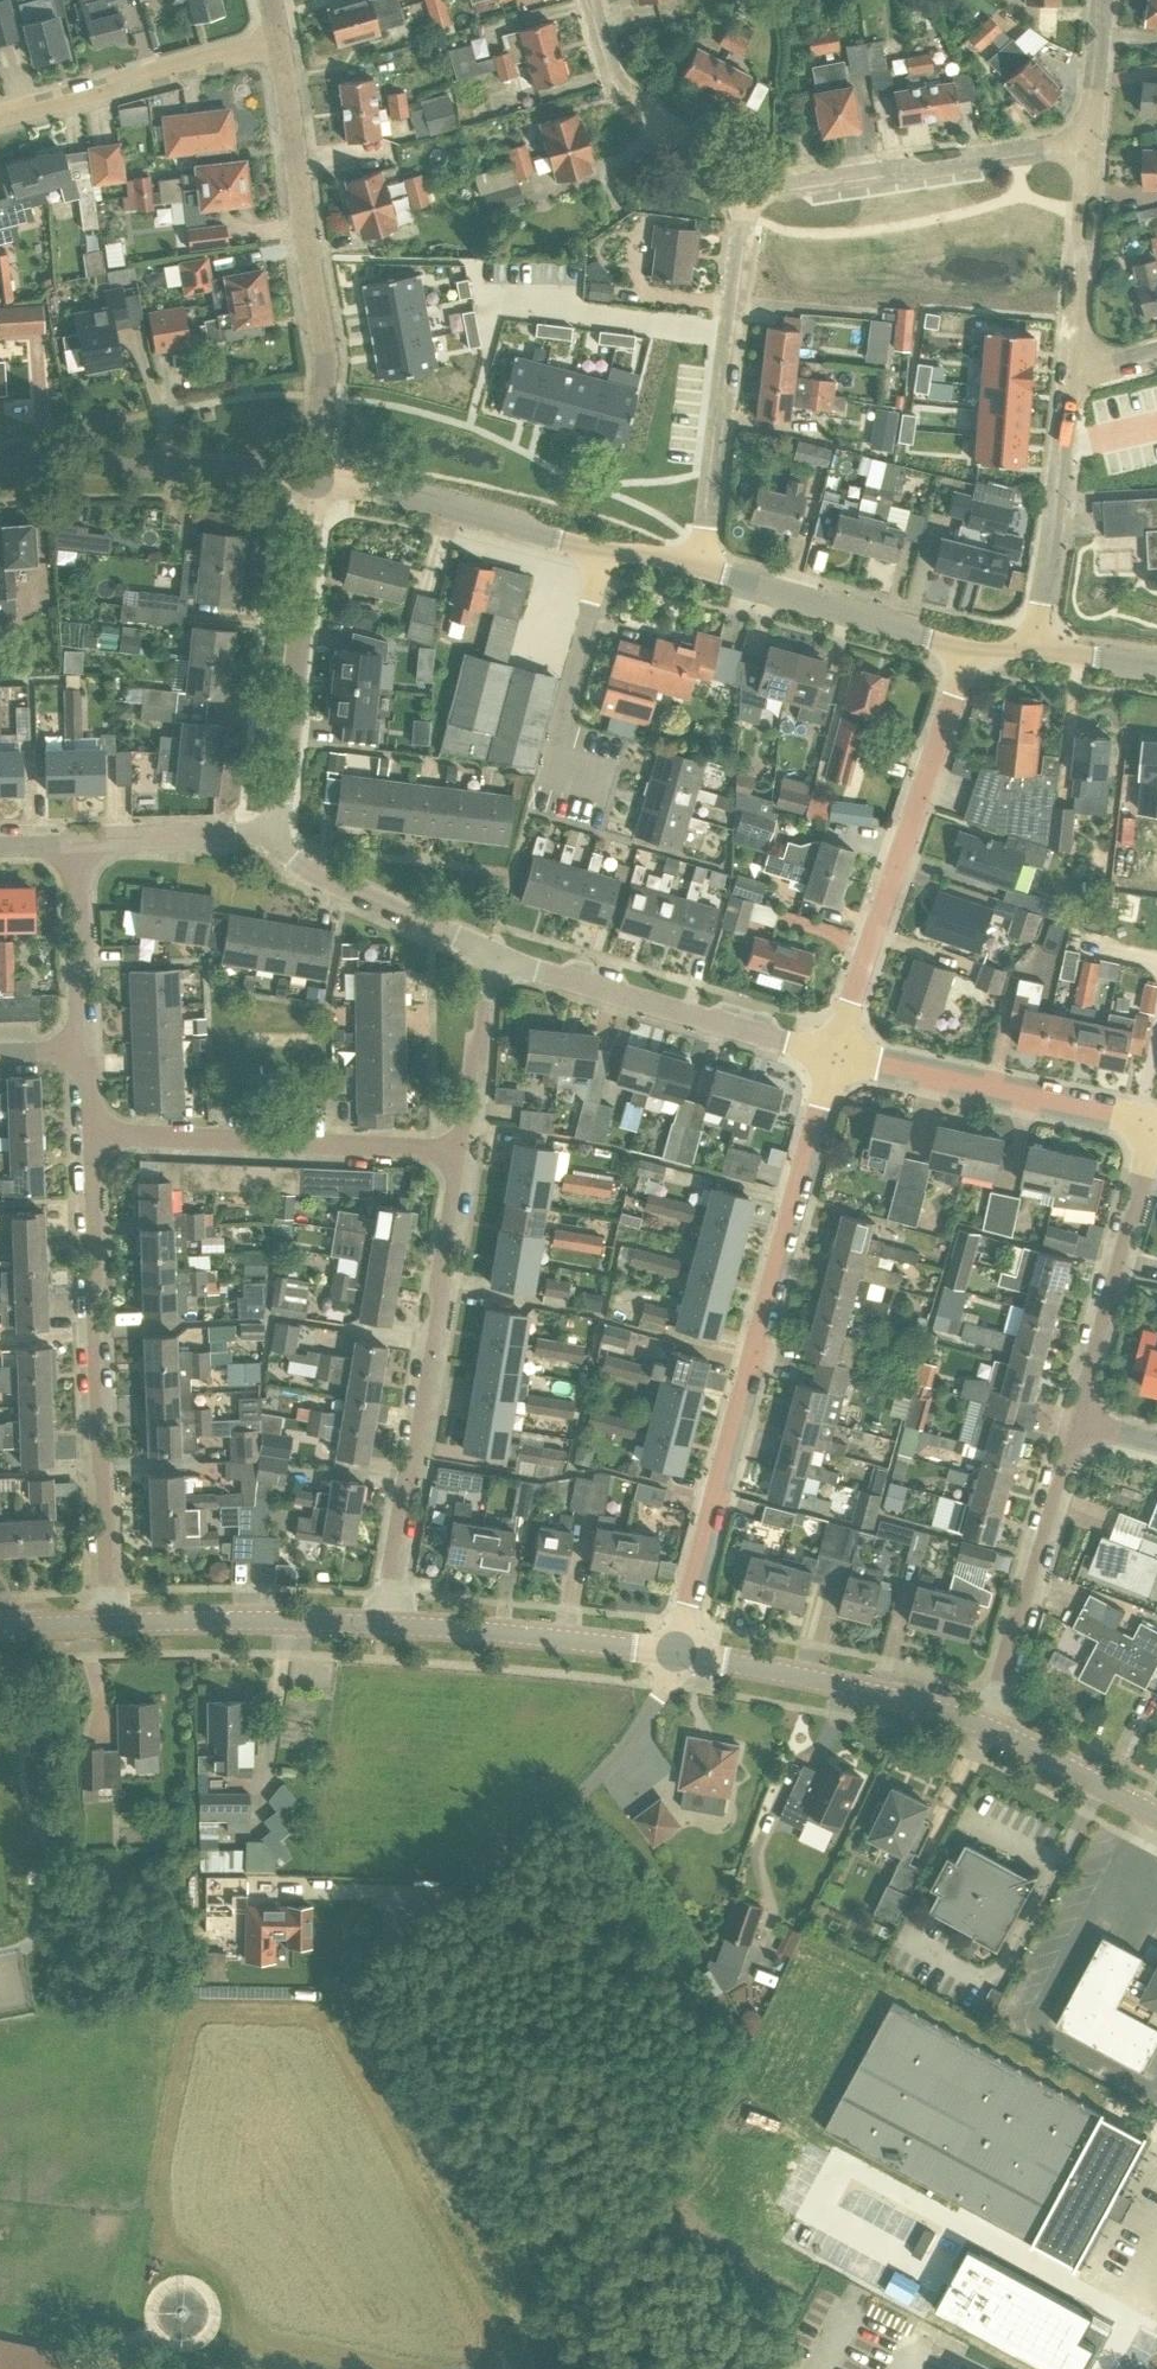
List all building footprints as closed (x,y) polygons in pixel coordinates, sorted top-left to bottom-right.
[(21,40),(10,0),(0,0),(0,45),(21,40)] [(64,54),(54,19),(66,15),(62,0),(30,0),(18,3),(24,25),(23,25),(33,62),(64,54)] [(126,0),(93,0),(86,2),(85,0),(79,0),(85,22),(91,47),(125,38),(119,13),(120,13),(117,5),(127,2),(126,0)] [(172,4),(186,1),(191,22),(223,14),(219,0),(171,0),(172,4)] [(400,8),(398,0),(353,0),(325,8),(331,28),(400,8)] [(444,0),(424,0),(433,29),(451,24),(444,0)] [(646,33),(699,18),(694,0),(646,0),(638,2),(646,33)] [(1044,0),(989,0),(988,13),(1003,15),(1003,17),(1042,20),(1044,0)] [(1150,6),(1145,8),(1144,19),(1147,22),(1147,25),(1156,26),(1156,0),(1150,0),(1150,6)] [(731,1),(718,4),(720,13),(734,9),(731,1)] [(173,23),(167,2),(153,6),(160,27),(173,23)] [(400,8),(331,28),(337,47),(380,35),(378,30),(404,23),(400,8)] [(734,9),(720,13),(723,22),(736,18),(734,9)] [(708,51),(699,18),(646,33),(655,66),(657,65),(692,55),(708,51)] [(505,52),(493,55),(497,69),(509,66),(528,60),(559,51),(551,23),(519,32),(519,30),(501,35),(505,52)] [(961,26),(963,40),(973,39),(971,24),(961,26)] [(904,32),(894,34),(896,47),(905,46),(904,32)] [(894,34),(885,35),(887,48),(896,47),(894,34)] [(830,42),(832,56),(841,55),(840,41),(830,42)] [(830,42),(821,44),(823,57),(832,56),(830,42)] [(559,51),(528,60),(536,88),(567,79),(559,51)] [(1049,117),(1073,90),(1048,67),(1040,75),(1017,54),(1000,72),(1049,117)] [(964,60),(931,65),(938,119),(974,114),(968,75),(966,75),(964,60)] [(931,65),(899,69),(907,123),(938,119),(931,65)] [(509,66),(497,69),(500,80),(512,76),(509,66)] [(907,123),(899,69),(867,73),(875,127),(907,123)] [(835,78),(843,132),(875,127),(867,73),(835,78)] [(835,78),(803,82),(805,98),(802,98),(808,137),(843,132),(835,78)] [(342,113),(377,108),(373,79),(337,84),(342,113)] [(1145,82),(1142,115),(1156,116),(1156,83),(1145,82)] [(386,93),(388,107),(407,104),(406,91),(386,93)] [(430,135),(459,127),(450,97),(421,105),(430,135)] [(409,116),(407,104),(388,107),(390,119),(409,116)] [(346,142),(381,138),(377,108),(342,113),(346,142)] [(168,154),(194,151),(223,148),(233,146),(229,109),(163,117),(168,154)] [(577,124),(574,115),(539,125),(546,154),(587,142),(581,123),(577,124)] [(592,161),(587,142),(546,154),(551,173),(553,172),(556,183),(591,172),(588,162),(592,161)] [(530,159),(530,158),(525,143),(523,143),(508,148),(512,164),(530,159)] [(103,146),(108,181),(123,179),(118,144),(103,146)] [(95,183),(108,181),(103,146),(90,148),(95,183)] [(159,192),(245,182),(242,161),(225,163),(223,148),(194,151),(196,172),(180,173),(180,177),(158,179),(159,192)] [(42,188),(45,202),(47,202),(44,188),(59,184),(64,201),(78,198),(82,229),(98,227),(91,176),(69,180),(62,151),(34,158),(42,188)] [(1145,152),(1144,186),(1156,187),(1156,153),(1145,152)] [(42,188),(34,158),(6,166),(10,181),(2,182),(6,196),(0,198),(0,228),(34,219),(30,206),(45,202),(42,188)] [(534,172),(530,159),(512,164),(473,175),(479,195),(483,193),(489,212),(524,202),(516,178),(534,172)] [(348,211),(390,199),(384,180),(383,181),(380,171),(344,181),(347,191),(343,192),(348,211)] [(425,188),(421,174),(403,179),(407,194),(425,188)] [(135,195),(152,193),(150,175),(133,177),(135,195)] [(205,222),(203,207),(247,202),(245,182),(159,192),(152,193),(135,195),(137,211),(154,209),(153,204),(161,203),(183,200),(186,225),(205,222)] [(411,208),(429,204),(425,188),(407,194),(411,208)] [(390,199),(348,211),(354,230),(358,229),(361,239),(397,229),(394,218),(395,218),(390,199)] [(190,250),(217,247),(229,246),(226,223),(187,227),(190,250)] [(696,249),(698,232),(656,227),(654,245),(658,246),(654,278),(688,282),(692,249),(696,249)] [(14,301),(8,253),(0,254),(0,279),(3,303),(14,301)] [(208,256),(177,261),(184,295),(212,290),(212,294),(214,303),(228,301),(264,294),(260,269),(223,276),(212,278),(208,256)] [(1140,264),(1145,284),(1141,285),(1148,315),(1156,313),(1156,260),(1140,264)] [(422,275),(365,286),(371,318),(428,307),(422,275)] [(469,281),(457,283),(460,300),(472,298),(469,281)] [(611,301),(614,284),(590,281),(587,298),(611,301)] [(108,373),(106,365),(118,363),(110,320),(128,317),(122,287),(104,290),(107,309),(74,316),(80,345),(64,349),(68,371),(84,368),(84,369),(86,369),(87,377),(108,373)] [(264,294),(228,301),(214,304),(217,317),(203,320),(208,343),(223,340),(221,328),(242,325),(244,335),(257,332),(255,322),(269,320),(264,294)] [(156,352),(191,345),(184,306),(149,313),(156,352)] [(428,307),(371,318),(377,349),(434,338),(428,307)] [(0,312),(0,337),(44,334),(42,309),(0,312)] [(898,309),(895,341),(909,342),(912,310),(898,309)] [(476,312),(465,314),(468,331),(479,329),(476,312)] [(939,315),(925,313),(923,327),(937,329),(939,315)] [(799,330),(800,318),(783,316),(782,327),(766,325),(762,357),(793,361),(797,329),(799,330)] [(869,336),(887,339),(889,323),(871,320),(869,336)] [(539,325),(537,337),(555,339),(556,327),(539,325)] [(556,327),(555,339),(572,341),(574,329),(556,327)] [(479,329),(468,331),(471,349),(482,347),(479,329)] [(601,332),(599,344),(617,346),(618,334),(601,332)] [(986,332),(984,358),(1030,361),(1032,335),(986,332)] [(618,334),(617,346),(634,348),(636,337),(618,334)] [(434,338),(377,349),(383,380),(441,369),(434,338)] [(515,357),(501,414),(533,422),(547,365),(515,357)] [(791,375),(793,361),(762,357),(758,386),(845,397),(845,396),(834,394),(835,381),(791,375)] [(984,358),(982,383),(1028,387),(1030,361),(984,358)] [(932,365),(917,363),(915,377),(929,379),(932,365)] [(547,365),(533,422),(563,429),(577,372),(547,365)] [(577,372),(563,429),(594,437),(608,380),(577,372)] [(915,377),(913,392),(927,394),(927,398),(950,400),(953,385),(929,381),(929,379),(915,377)] [(608,380),(594,437),(625,444),(639,388),(608,380)] [(982,383),(980,409),(1026,413),(1028,387),(982,383)] [(843,410),(845,397),(758,386),(754,417),(786,421),(788,404),(829,410),(832,410),(832,409),(843,410)] [(1116,414),(1126,458),(1142,454),(1138,438),(1156,433),(1156,405),(1116,414)] [(872,428),(892,431),(895,411),(875,408),(872,428)] [(980,409),(978,435),(1024,438),(1026,413),(980,409)] [(914,429),(916,415),(902,413),(899,427),(914,429)] [(912,444),(914,429),(899,427),(897,442),(912,444)] [(978,435),(976,461),(1022,465),(1024,438),(978,435)] [(797,441),(793,458),(794,458),(825,467),(830,449),(797,441)] [(859,490),(869,452),(855,449),(845,486),(859,490)] [(903,477),(906,466),(885,461),(881,474),(882,474),(863,552),(895,560),(900,537),(919,542),(926,516),(909,512),(910,510),(890,505),(893,492),(899,493),(903,477)] [(882,474),(881,474),(868,471),(856,516),(855,516),(854,520),(836,516),(829,544),(863,552),(882,474)] [(756,490),(749,516),(776,523),(774,529),(791,534),(801,498),(805,484),(806,484),(807,479),(788,474),(784,493),(783,493),(782,496),(756,490)] [(988,498),(991,484),(975,480),(972,495),(972,497),(983,499),(964,577),(997,585),(1004,559),(1016,562),(1022,535),(1005,531),(1011,504),(988,498)] [(972,495),(953,490),(947,514),(961,518),(956,542),(939,538),(932,569),(964,577),(983,499),(972,497),(972,495)] [(823,492),(820,501),(835,505),(837,495),(823,492)] [(1102,501),(1105,537),(1147,535),(1149,567),(1156,567),(1156,498),(1102,501)] [(183,562),(241,568),(244,534),(229,533),(231,514),(197,511),(195,532),(203,532),(203,535),(198,535),(196,549),(201,549),(201,552),(184,550),(183,562)] [(10,611),(12,611),(11,597),(17,597),(14,563),(35,561),(32,524),(1,527),(3,564),(0,564),(0,639),(12,638),(10,611)] [(109,553),(111,536),(87,533),(87,527),(57,524),(55,547),(109,553)] [(398,599),(407,567),(352,552),(343,585),(398,599)] [(237,601),(241,568),(183,562),(181,577),(198,579),(196,597),(237,601)] [(479,567),(475,563),(469,562),(465,564),(461,562),(451,600),(453,601),(449,619),(451,620),(466,624),(468,624),(472,606),(493,612),(481,656),(464,652),(445,721),(447,721),(439,751),(476,757),(534,767),(558,676),(506,662),(528,577),(492,568),(491,570),(479,567)] [(136,605),(136,606),(186,611),(188,596),(137,590),(136,605)] [(432,644),(436,598),(417,593),(405,637),(432,644)] [(122,604),(119,619),(185,626),(186,611),(136,606),(136,605),(122,604)] [(462,638),(466,624),(451,620),(447,634),(462,638)] [(190,659),(231,663),(235,630),(193,625),(193,631),(188,630),(186,643),(191,644),(190,659)] [(331,654),(330,673),(334,673),(333,684),(376,688),(379,659),(386,660),(388,641),(353,632),(351,650),(337,649),(336,655),(331,654)] [(708,679),(719,640),(719,639),(696,633),(693,642),(679,639),(677,645),(656,638),(652,651),(619,641),(599,710),(646,723),(655,689),(685,698),(692,675),(708,679)] [(97,636),(82,635),(81,646),(96,648),(97,636)] [(134,637),(120,635),(118,649),(138,651),(139,637),(134,637)] [(739,660),(732,683),(739,685),(738,716),(756,722),(761,707),(764,708),(767,694),(784,699),(797,653),(792,652),(794,646),(775,641),(773,646),(769,645),(763,666),(740,660),(739,660)] [(418,663),(432,664),(434,648),(419,646),(418,663)] [(797,653),(784,699),(800,703),(796,716),(824,724),(838,670),(822,666),(823,661),(820,660),(822,654),(802,648),(800,654),(797,653)] [(228,696),(231,663),(190,659),(187,692),(228,696)] [(872,673),(868,668),(861,666),(855,669),(853,668),(843,706),(845,707),(843,717),(839,716),(823,777),(848,784),(865,723),(863,722),(865,713),(876,716),(886,677),(872,673)] [(327,694),(325,713),(330,713),(330,719),(344,721),(342,741),(377,745),(380,718),(373,717),(376,688),(333,684),(332,695),(327,694)] [(176,705),(178,691),(144,687),(142,702),(176,705)] [(74,751),(74,737),(72,688),(64,688),(64,736),(63,736),(64,752),(45,752),(45,790),(75,789),(74,751)] [(72,688),(74,737),(82,737),(81,688),(72,688)] [(1034,772),(1041,704),(1037,703),(1037,698),(1021,697),(1020,702),(1007,700),(999,768),(982,766),(964,818),(1049,848),(1055,805),(1060,756),(1044,754),(1042,773),(1034,772)] [(175,721),(176,705),(142,702),(140,717),(175,721)] [(124,720),(131,714),(132,705),(117,703),(115,719),(124,720)] [(222,758),(225,725),(184,721),(183,725),(177,724),(176,736),(160,735),(158,752),(181,754),(222,758)] [(117,784),(116,750),(115,733),(101,733),(101,751),(74,751),(75,789),(103,789),(103,785),(117,784)] [(1108,777),(1112,738),(1078,735),(1074,774),(1072,795),(1102,798),(1105,777),(1108,777)] [(22,790),(21,752),(17,752),(17,740),(0,741),(0,791),(22,790)] [(1148,742),(1144,775),(1156,776),(1156,743),(1148,742)] [(116,750),(117,784),(131,784),(131,750),(116,750)] [(658,750),(650,778),(695,791),(701,769),(721,775),(724,765),(704,759),(703,762),(658,750)] [(345,754),(330,751),(327,771),(342,773),(345,754)] [(222,758),(181,754),(158,752),(157,768),(173,770),(171,783),(177,783),(177,787),(219,791),(222,758)] [(379,756),(376,774),(388,776),(390,758),(379,756)] [(445,781),(455,782),(457,766),(447,765),(445,781)] [(337,822),(371,826),(377,779),(343,775),(342,779),(339,803),(337,822)] [(802,814),(810,783),(782,776),(774,806),(802,814)] [(713,803),(715,797),(695,791),(650,778),(642,806),(687,819),(688,815),(693,797),(713,803)] [(405,831),(411,784),(377,779),(371,826),(405,831)] [(438,835),(445,788),(411,784),(405,831),(438,835)] [(472,839),(478,792),(445,788),(438,835),(472,839)] [(742,810),(775,818),(777,813),(772,811),(773,801),(749,793),(736,789),(736,791),(735,807),(742,810)] [(478,792),(472,839),(506,844),(513,797),(478,792)] [(853,824),(855,804),(811,798),(806,817),(853,824)] [(1055,805),(1049,848),(1072,850),(1076,808),(1055,805)] [(642,806),(634,835),(679,847),(685,825),(705,831),(708,821),(688,815),(687,819),(642,806)] [(775,818),(742,810),(739,820),(736,829),(768,840),(775,818)] [(1049,848),(1015,836),(1012,845),(990,837),(989,841),(960,831),(955,847),(964,850),(958,868),(1013,887),(1023,860),(1043,866),(1049,848)] [(559,863),(541,858),(547,838),(537,835),(531,855),(534,856),(522,900),(547,907),(559,863)] [(844,877),(853,850),(820,839),(818,846),(814,845),(800,848),(788,845),(784,859),(844,877)] [(575,915),(587,871),(568,866),(574,846),(565,843),(559,863),(547,907),(575,915)] [(587,871),(575,915),(606,924),(618,880),(596,874),(602,854),(592,851),(587,871)] [(771,854),(766,871),(778,875),(806,884),(803,894),(836,904),(844,877),(784,859),(771,854)] [(1155,861),(1133,859),(1131,880),(1156,882),(1156,862),(1155,861)] [(645,936),(657,891),(639,886),(645,866),(635,863),(629,884),(633,885),(620,928),(623,929),(622,933),(635,937),(636,933),(645,936)] [(691,879),(701,882),(702,883),(706,868),(695,865),(691,879)] [(673,944),(685,900),(667,894),(673,874),(663,871),(657,891),(645,936),(651,938),(650,941),(664,945),(665,942),(673,944)] [(759,902),(765,883),(737,874),(731,894),(759,902)] [(685,900),(673,944),(705,954),(718,910),(695,903),(701,882),(691,879),(685,900)] [(171,940),(177,891),(143,887),(137,935),(171,940)] [(1041,912),(1045,898),(1013,888),(1009,901),(1041,912)] [(4,889),(5,927),(34,926),(33,889),(4,889)] [(205,944),(211,895),(177,891),(171,940),(205,944)] [(979,950),(993,909),(940,891),(927,932),(979,950)] [(759,902),(731,894),(730,894),(725,910),(720,928),(744,934),(749,918),(773,925),(778,908),(759,902)] [(1033,941),(1042,914),(1017,906),(1008,933),(1033,941)] [(1086,926),(1102,929),(1105,913),(1089,910),(1086,926)] [(222,918),(212,916),(210,929),(220,930),(222,918)] [(257,968),(265,921),(230,916),(223,963),(257,968)] [(291,974),(298,927),(265,921),(257,968),(291,974)] [(1047,936),(1061,940),(1065,927),(1051,923),(1047,936)] [(325,979),(332,932),(298,927),(291,974),(325,979)] [(798,990),(799,987),(800,987),(803,978),(804,978),(811,954),(782,945),(783,943),(754,935),(750,950),(745,964),(759,969),(784,976),(786,977),(784,985),(798,990)] [(0,940),(0,965),(14,964),(13,940),(0,940)] [(358,956),(358,943),(342,943),(342,956),(358,956)] [(1079,953),(1066,950),(1063,964),(1076,966),(1079,953)] [(941,1011),(954,971),(917,959),(898,1015),(932,1026),(938,1010),(941,1011)] [(1096,985),(1100,963),(1084,959),(1079,981),(1096,985)] [(1000,994),(1008,971),(983,962),(975,986),(1000,994)] [(0,965),(0,989),(15,989),(14,964),(0,965)] [(130,1006),(180,1004),(179,969),(129,971),(130,1006)] [(356,1007),(404,1006),(404,972),(355,972),(356,1007)] [(242,990),(252,992),(254,979),(244,977),(242,990)] [(278,977),(276,995),(285,996),(288,979),(278,977)] [(1052,1014),(1039,1011),(1045,983),(1020,977),(1009,1026),(1022,1029),(1019,1045),(1045,1051),(1052,1014)] [(1091,1008),(1096,985),(1079,981),(1074,1004),(1083,1006),(1091,1008)] [(14,1020),(27,1020),(26,993),(13,994),(14,1020)] [(27,1020),(39,1019),(39,993),(26,993),(27,1020)] [(1,1020),(14,1020),(13,994),(0,994),(1,1020)] [(1143,1000),(1141,1009),(1154,1012),(1156,1003),(1143,1000)] [(1052,1014),(1045,1051),(1046,1051),(1047,1048),(1073,1054),(1080,1019),(1083,1006),(1074,1004),(1071,1003),(1068,1017),(1052,1014)] [(131,1040),(181,1038),(180,1004),(130,1006),(131,1040)] [(356,1040),(404,1040),(404,1006),(356,1007),(356,1040)] [(1080,1019),(1073,1054),(1099,1059),(1098,1062),(1100,1063),(1108,1025),(1093,1022),(1096,1009),(1091,1008),(1083,1006),(1080,1019)] [(1108,1025),(1100,1063),(1126,1068),(1130,1052),(1142,1054),(1150,1016),(1136,1013),(1135,1017),(1110,1012),(1108,1025)] [(557,1085),(563,1032),(529,1029),(525,1068),(543,1069),(541,1083),(557,1085)] [(605,1073),(591,1070),(595,1035),(563,1032),(557,1085),(572,1087),(574,1072),(590,1074),(574,1136),(589,1139),(599,1103),(599,1102),(605,1073)] [(132,1074),(182,1072),(181,1038),(131,1040),(132,1074)] [(356,1074),(405,1073),(404,1040),(356,1040),(356,1074)] [(649,1091),(660,1054),(627,1045),(616,1081),(635,1086),(631,1102),(644,1106),(649,1091)] [(681,1097),(691,1063),(660,1054),(649,1091),(644,1106),(659,1110),(663,1094),(679,1099),(673,1122),(671,1122),(661,1157),(677,1161),(686,1126),(694,1100),(681,1097)] [(738,1117),(749,1080),(716,1070),(706,1104),(694,1100),(686,1126),(677,1161),(691,1165),(701,1129),(700,1129),(705,1107),(724,1112),(720,1126),(732,1129),(730,1134),(733,1135),(738,1117)] [(134,1109),(184,1107),(182,1072),(132,1074),(134,1109)] [(357,1126),(393,1126),(393,1108),(405,1107),(405,1073),(356,1074),(357,1108),(357,1126)] [(192,1086),(205,1085),(204,1074),(191,1074),(192,1086)] [(0,1092),(0,1107),(8,1107),(8,1106),(40,1105),(39,1076),(7,1077),(8,1092),(0,1092)] [(738,1117),(733,1135),(745,1138),(751,1120),(769,1125),(780,1089),(749,1080),(738,1117)] [(505,1088),(506,1106),(524,1105),(523,1088),(505,1088)] [(599,1103),(589,1139),(604,1141),(613,1106),(599,1102),(599,1103)] [(0,1107),(0,1119),(9,1119),(9,1135),(41,1133),(40,1105),(8,1106),(8,1107),(0,1107)] [(181,1118),(180,1107),(162,1108),(162,1117),(181,1118)] [(553,1132),(554,1111),(520,1108),(518,1126),(553,1132)] [(879,1112),(871,1150),(889,1154),(886,1167),(884,1175),(899,1178),(899,1179),(904,1156),(912,1119),(879,1112)] [(931,1162),(931,1163),(932,1163),(964,1170),(972,1132),(939,1125),(931,1162)] [(972,1132),(964,1170),(996,1177),(1004,1139),(972,1132)] [(42,1162),(41,1133),(9,1135),(10,1151),(0,1151),(0,1164),(42,1162)] [(548,1178),(553,1149),(516,1143),(511,1172),(548,1178)] [(753,1181),(758,1163),(760,1154),(728,1145),(725,1155),(721,1172),(753,1181)] [(1056,1190),(1065,1152),(1032,1145),(1024,1183),(1044,1187),(1041,1203),(1053,1205),(1056,1190)] [(1098,1211),(1106,1178),(1093,1175),(1096,1158),(1065,1152),(1056,1190),(1053,1205),(1098,1211)] [(662,1180),(665,1165),(639,1158),(635,1173),(639,1174),(635,1189),(645,1192),(649,1176),(662,1180)] [(172,1188),(174,1161),(159,1160),(158,1188),(172,1188)] [(186,1189),(187,1162),(174,1161),(172,1188),(186,1189)] [(0,1164),(0,1175),(1,1175),(1,1191),(43,1190),(42,1162),(0,1164)] [(258,1192),(259,1165),(245,1164),(244,1192),(258,1192)] [(272,1193),(273,1166),(259,1165),(258,1192),(272,1193)] [(286,1194),(287,1166),(273,1166),(272,1193),(286,1194)] [(300,1194),(302,1167),(287,1166),(286,1194),(300,1194)] [(315,1195),(316,1168),(302,1167),(300,1194),(315,1195)] [(329,1196),(330,1168),(316,1168),(315,1195),(329,1196)] [(344,1196),(345,1169),(330,1168),(329,1196),(344,1196)] [(358,1197),(359,1170),(345,1169),(344,1196),(358,1197)] [(372,1198),(373,1170),(359,1170),(358,1197),(372,1198)] [(561,1188),(587,1193),(588,1185),(584,1184),(586,1175),(564,1171),(561,1188)] [(543,1206),(548,1178),(511,1172),(507,1200),(543,1206)] [(612,1179),(586,1175),(584,1184),(588,1185),(587,1193),(609,1196),(612,1179)] [(897,1183),(888,1219),(903,1223),(913,1187),(897,1183)] [(913,1187),(903,1223),(917,1226),(926,1190),(913,1187)] [(743,1226),(751,1198),(714,1188),(707,1216),(743,1226)] [(999,1232),(1007,1194),(991,1191),(984,1228),(999,1232)] [(667,1205),(669,1197),(648,1192),(644,1208),(669,1215),(672,1206),(667,1205)] [(1013,1236),(1021,1197),(1007,1194),(999,1232),(1013,1236)] [(139,1227),(213,1225),(213,1213),(204,1212),(186,1213),(186,1211),(171,1212),(170,1197),(137,1199),(139,1227)] [(691,1221),(695,1204),(669,1197),(667,1205),(672,1206),(669,1215),(691,1221)] [(539,1234),(543,1206),(507,1200),(502,1228),(539,1234)] [(337,1209),(334,1227),(340,1228),(404,1238),(406,1227),(414,1228),(417,1212),(409,1210),(409,1209),(377,1203),(374,1219),(364,1217),(364,1213),(337,1209)] [(0,1229),(0,1242),(45,1240),(44,1211),(12,1212),(12,1214),(12,1229),(0,1229)] [(917,1263),(920,1253),(900,1248),(885,1244),(886,1242),(870,1238),(874,1221),(844,1213),(836,1242),(881,1255),(897,1259),(897,1258),(917,1263)] [(736,1254),(743,1226),(707,1216),(699,1244),(736,1254)] [(213,1225),(139,1227),(140,1256),(173,1255),(177,1255),(187,1254),(187,1239),(201,1238),(205,1238),(205,1237),(215,1236),(215,1225),(213,1225)] [(1074,1253),(1079,1235),(1048,1227),(1043,1244),(1074,1253)] [(399,1266),(404,1238),(340,1228),(338,1240),(357,1244),(355,1259),(356,1259),(399,1266)] [(534,1262),(539,1234),(502,1228),(497,1256),(534,1262)] [(552,1245),(577,1250),(579,1241),(575,1240),(576,1231),(555,1228),(552,1245)] [(952,1257),(973,1263),(981,1234),(960,1228),(952,1257)] [(603,1236),(576,1231),(575,1240),(579,1241),(577,1250),(600,1253),(603,1236)] [(0,1242),(0,1256),(14,1255),(14,1270),(46,1269),(45,1240),(0,1242)] [(878,1266),(881,1255),(836,1242),(829,1271),(873,1283),(875,1283),(899,1290),(904,1273),(878,1266)] [(728,1281),(736,1254),(699,1244),(692,1271),(728,1281)] [(1017,1274),(1065,1287),(1073,1258),(1042,1250),(1024,1245),(1017,1274)] [(652,1261),(655,1252),(633,1246),(629,1264),(655,1271),(657,1262),(652,1261)] [(657,1262),(655,1271),(676,1277),(681,1259),(655,1252),(652,1261),(657,1262)] [(244,1254),(244,1275),(267,1275),(266,1254),(244,1254)] [(141,1285),(207,1282),(217,1282),(217,1269),(206,1269),(207,1269),(196,1269),(195,1266),(177,1266),(177,1255),(173,1255),(140,1256),(141,1285)] [(529,1291),(534,1262),(497,1256),(492,1285),(529,1291)] [(945,1285),(945,1286),(969,1292),(969,1291),(966,1290),(973,1263),(952,1257),(945,1285)] [(394,1294),(399,1266),(356,1259),(353,1275),(333,1271),(330,1284),(394,1294)] [(47,1298),(46,1269),(14,1270),(0,1270),(1,1287),(0,1287),(0,1300),(47,1298)] [(728,1281),(692,1271),(684,1299),(721,1309),(728,1281)] [(869,1297),(873,1283),(829,1271),(821,1298),(852,1306),(888,1316),(891,1303),(869,1297)] [(1065,1287),(1017,1274),(1003,1271),(1000,1283),(1031,1291),(1027,1308),(1057,1316),(1065,1287)] [(300,1279),(272,1275),(272,1277),(275,1277),(269,1313),(305,1319),(307,1303),(306,1302),(309,1280),(300,1279)] [(567,1299),(570,1281),(546,1277),(543,1295),(567,1299)] [(207,1282),(141,1285),(142,1313),(175,1312),(186,1311),(186,1295),(208,1294),(218,1294),(217,1282),(207,1282)] [(389,1323),(394,1294),(330,1284),(328,1296),(344,1300),(344,1301),(360,1303),(358,1317),(389,1323)] [(945,1286),(937,1313),(943,1315),(955,1318),(961,1320),(964,1311),(969,1292),(945,1286)] [(0,1300),(0,1313),(1,1323),(6,1327),(16,1326),(16,1327),(48,1326),(47,1298),(0,1300)] [(821,1298),(814,1326),(844,1334),(852,1306),(821,1298)] [(713,1337),(721,1309),(684,1299),(677,1327),(713,1337)] [(663,1325),(668,1308),(644,1302),(640,1319),(663,1325)] [(483,1338),(520,1344),(525,1315),(488,1308),(483,1338)] [(1050,1343),(1057,1316),(1027,1308),(1019,1335),(1050,1343)] [(294,1354),(300,1326),(275,1321),(270,1350),(294,1354)] [(966,1321),(961,1338),(1005,1350),(1006,1344),(1016,1347),(1011,1363),(1042,1372),(1050,1343),(1019,1335),(978,1323),(978,1324),(966,1321)] [(264,1340),(264,1322),(240,1322),(240,1340),(264,1340)] [(626,1348),(630,1330),(605,1323),(600,1341),(626,1348)] [(208,1341),(236,1340),(235,1324),(208,1325),(208,1341)] [(814,1326),(806,1355),(819,1358),(815,1373),(850,1382),(852,1374),(854,1367),(853,1366),(860,1339),(858,1338),(844,1334),(814,1326)] [(858,1338),(875,1342),(878,1332),(861,1327),(858,1338)] [(1154,1351),(1156,1338),(1156,1333),(1145,1330),(1135,1367),(1148,1370),(1143,1387),(1156,1391),(1156,1352),(1154,1351)] [(143,1337),(136,1337),(137,1353),(144,1353),(144,1367),(177,1365),(210,1364),(210,1351),(176,1352),(176,1336),(143,1337)] [(533,1354),(559,1359),(560,1350),(556,1349),(558,1340),(536,1337),(533,1354)] [(515,1373),(520,1344),(483,1338),(478,1366),(515,1373)] [(584,1345),(558,1340),(556,1349),(560,1350),(559,1359),(581,1363),(584,1345)] [(381,1375),(385,1346),(354,1341),(349,1370),(381,1375)] [(49,1376),(48,1347),(17,1348),(18,1366),(0,1366),(0,1378),(49,1376)] [(700,1388),(707,1360),(671,1350),(667,1364),(653,1360),(651,1366),(627,1359),(624,1368),(629,1369),(627,1378),(648,1384),(650,1375),(663,1379),(700,1388)] [(317,1364),(339,1368),(342,1356),(319,1352),(317,1364)] [(624,1368),(627,1359),(605,1354),(601,1371),(627,1378),(629,1369),(624,1368)] [(1034,1400),(1042,1372),(996,1359),(990,1379),(969,1380),(965,1396),(984,1401),(986,1401),(1017,1410),(1021,1396),(1034,1400)] [(245,1381),(260,1381),(259,1361),(244,1362),(245,1381)] [(317,1364),(304,1362),(302,1373),(315,1376),(317,1364)] [(944,1389),(944,1363),(930,1363),(930,1389),(944,1389)] [(177,1365),(144,1367),(145,1394),(190,1393),(190,1377),(211,1377),(210,1364),(177,1365)] [(381,1375),(349,1370),(339,1368),(317,1364),(314,1377),(331,1380),(331,1381),(347,1384),(344,1398),(376,1403),(381,1375)] [(511,1401),(515,1373),(478,1366),(473,1395),(511,1401)] [(846,1395),(849,1382),(815,1373),(812,1386),(799,1382),(791,1411),(822,1419),(829,1391),(846,1395)] [(51,1404),(49,1376),(0,1378),(0,1391),(19,1390),(19,1406),(51,1404)] [(692,1415),(700,1388),(663,1379),(656,1405),(692,1415)] [(906,1418),(904,1425),(907,1425),(923,1430),(933,1395),(927,1393),(928,1387),(920,1384),(917,1397),(912,1395),(912,1398),(906,1418)] [(146,1423),(212,1421),(212,1407),(191,1408),(190,1393),(145,1394),(146,1423)] [(524,1410),(550,1414),(551,1406),(547,1405),(549,1396),(527,1393),(524,1410)] [(506,1430),(511,1401),(473,1395),(468,1424),(506,1430)] [(575,1401),(549,1396),(547,1405),(551,1406),(550,1414),(566,1417),(573,1418),(576,1401),(575,1401)] [(230,1420),(260,1419),(260,1418),(260,1412),(262,1397),(238,1397),(239,1419),(230,1419),(230,1420)] [(371,1431),(376,1403),(344,1398),(342,1413),(332,1412),(309,1408),(307,1420),(371,1431)] [(1017,1410),(986,1401),(984,1401),(973,1443),(975,1445),(988,1448),(1019,1456),(1027,1427),(1014,1424),(1017,1410)] [(10,1435),(20,1435),(20,1434),(52,1433),(51,1404),(19,1406),(20,1420),(6,1420),(6,1422),(0,1422),(0,1435),(10,1435)] [(685,1442),(692,1415),(656,1405),(649,1433),(685,1442)] [(610,1423),(612,1414),(591,1408),(588,1417),(586,1426),(598,1429),(612,1433),(615,1424),(610,1423)] [(817,1435),(822,1419),(791,1411),(783,1439),(814,1448),(829,1452),(845,1456),(848,1445),(833,1440),(833,1439),(817,1435)] [(633,1438),(638,1421),(612,1414),(610,1423),(615,1424),(612,1433),(633,1438)] [(371,1431),(307,1420),(287,1417),(285,1429),(305,1432),(305,1434),(325,1437),(325,1438),(337,1440),(335,1454),(367,1459),(371,1431)] [(258,1454),(257,1430),(260,1430),(260,1419),(230,1420),(231,1430),(230,1430),(231,1460),(258,1459),(258,1454)] [(212,1421),(146,1423),(147,1452),(196,1450),(195,1434),(213,1434),(212,1421)] [(504,1441),(506,1430),(468,1424),(464,1450),(501,1456),(516,1459),(513,1472),(538,1476),(561,1472),(566,1450),(519,1442),(519,1444),(504,1441)] [(973,1443),(923,1430),(907,1425),(899,1453),(910,1456),(914,1457),(916,1449),(920,1450),(928,1444),(955,1452),(956,1451),(972,1455),(975,1445),(973,1443)] [(262,1432),(258,1454),(288,1459),(291,1438),(275,1435),(262,1432)] [(52,1433),(20,1434),(20,1435),(22,1463),(53,1462),(52,1433)] [(677,1471),(685,1442),(649,1433),(641,1461),(677,1471)] [(0,1435),(0,1448),(10,1448),(10,1435),(0,1435)] [(810,1462),(814,1448),(783,1439),(776,1468),(806,1476),(837,1484),(840,1473),(825,1468),(825,1466),(810,1462)] [(1012,1484),(1019,1456),(988,1448),(981,1475),(1012,1484)] [(909,1461),(910,1456),(899,1453),(898,1458),(892,1477),(903,1481),(909,1461)] [(283,1486),(288,1459),(258,1454),(258,1459),(259,1459),(257,1474),(256,1496),(270,1498),(273,1484),(283,1486)] [(256,1496),(257,1474),(259,1459),(258,1459),(231,1460),(231,1462),(225,1462),(226,1479),(241,1478),(242,1504),(239,1504),(239,1506),(255,1504),(256,1496)] [(1012,1484),(981,1475),(950,1467),(947,1479),(978,1488),(973,1504),(1004,1512),(1012,1484)] [(803,1490),(806,1476),(776,1468),(768,1496),(799,1504),(814,1508),(830,1512),(833,1501),(817,1497),(818,1495),(803,1490)] [(489,1492),(491,1482),(492,1475),(461,1470),(458,1487),(489,1492)] [(603,1514),(610,1474),(601,1472),(594,1473),(592,1479),(587,1512),(598,1514),(597,1525),(590,1565),(621,1571),(628,1530),(613,1527),(614,1516),(603,1514)] [(592,1479),(575,1476),(569,1509),(587,1512),(592,1479)] [(149,1509),(197,1508),(217,1507),(216,1493),(183,1494),(182,1477),(148,1479),(149,1509)] [(358,1512),(363,1483),(331,1477),(328,1493),(316,1490),(316,1492),(296,1489),(293,1503),(312,1506),(358,1512)] [(18,1519),(20,1553),(51,1551),(50,1523),(56,1523),(55,1495),(77,1493),(77,1480),(54,1482),(54,1478),(28,1480),(29,1501),(40,1501),(41,1517),(18,1519)] [(534,1482),(532,1498),(554,1499),(564,1501),(568,1478),(540,1483),(534,1482)] [(517,1479),(512,1513),(514,1513),(529,1515),(532,1498),(534,1482),(517,1479)] [(661,1506),(665,1489),(637,1481),(633,1498),(661,1506)] [(884,1506),(895,1509),(902,1511),(909,1486),(891,1481),(884,1506)] [(875,1528),(883,1494),(861,1488),(852,1522),(875,1528)] [(268,1536),(270,1498),(256,1496),(255,1504),(253,1535),(268,1536)] [(18,1519),(1,1520),(0,1499),(0,1554),(20,1553),(18,1519)] [(1004,1512),(973,1504),(956,1499),(948,1528),(996,1541),(1004,1512)] [(453,1519),(446,1559),(452,1560),(459,1569),(475,1571),(476,1564),(483,1524),(468,1521),(472,1503),(456,1501),(453,1519)] [(252,1548),(253,1535),(255,1504),(239,1506),(237,1534),(233,1534),(232,1549),(252,1548)] [(792,1529),(797,1513),(767,1505),(762,1521),(792,1529)] [(353,1540),(358,1512),(312,1506),(311,1517),(298,1514),(297,1523),(294,1537),(311,1540),(344,1546),(345,1539),(353,1540)] [(1141,1535),(1156,1541),(1156,1506),(1151,1523),(1147,1521),(1141,1535)] [(197,1508),(149,1509),(151,1541),(164,1540),(165,1547),(218,1544),(218,1529),(198,1530),(197,1508)] [(797,1513),(794,1523),(804,1525),(806,1514),(797,1511),(797,1513)] [(571,1529),(573,1515),(560,1513),(557,1527),(539,1524),(532,1565),(564,1570),(570,1529),(571,1529)] [(476,1564),(475,1571),(492,1574),(501,1568),(506,1569),(511,1538),(513,1529),(514,1529),(516,1518),(514,1518),(502,1516),(500,1527),(483,1524),(476,1564)] [(828,1521),(820,1553),(836,1558),(845,1526),(828,1521)] [(836,1558),(853,1562),(856,1551),(861,1530),(845,1526),(836,1558)] [(923,1566),(932,1534),(915,1529),(906,1561),(923,1566)] [(628,1530),(621,1571),(625,1572),(624,1579),(642,1582),(644,1575),(650,1576),(657,1535),(628,1530)] [(1141,1535),(1136,1548),(1103,1536),(1095,1558),(1098,1559),(1093,1573),(1149,1595),(1156,1575),(1156,1541),(1141,1535)] [(773,1602),(784,1562),(766,1557),(765,1543),(744,1537),(736,1568),(749,1572),(743,1594),(773,1602)] [(989,1567),(993,1550),(963,1542),(959,1559),(989,1567)] [(802,1609),(810,1580),(813,1581),(819,1558),(805,1555),(803,1562),(785,1557),(784,1562),(773,1602),(802,1609)] [(954,1571),(952,1581),(949,1591),(939,1631),(969,1639),(979,1602),(989,1605),(993,1592),(993,1591),(983,1586),(991,1573),(989,1567),(959,1559),(955,1572),(954,1571)] [(239,1566),(219,1565),(217,1581),(238,1583),(239,1566)] [(866,1577),(852,1573),(847,1590),(841,1613),(871,1620),(874,1611),(885,1614),(886,1609),(888,1609),(892,1596),(890,1596),(891,1591),(880,1587),(882,1581),(885,1572),(869,1567),(866,1577)] [(939,1631),(949,1591),(932,1587),(935,1576),(923,1573),(920,1584),(922,1584),(911,1624),(939,1631)] [(1081,1588),(1068,1581),(1063,1591),(1076,1597),(1081,1588)] [(1082,1608),(1073,1626),(1098,1639),(1079,1677),(1106,1692),(1117,1672),(1147,1687),(1156,1667),(1156,1628),(1142,1621),(1135,1635),(1082,1608)] [(238,1772),(238,1740),(244,1740),(243,1701),(208,1702),(208,1740),(214,1740),(214,1772),(238,1772)] [(156,1703),(119,1703),(120,1749),(120,1753),(135,1752),(135,1769),(158,1768),(157,1752),(158,1752),(156,1703)] [(732,1796),(740,1745),(689,1736),(680,1787),(684,1788),(680,1807),(725,1815),(728,1795),(732,1796)] [(82,1787),(98,1787),(104,1787),(103,1750),(103,1746),(80,1746),(80,1787),(82,1787)] [(863,1777),(827,1760),(822,1772),(805,1764),(779,1818),(803,1829),(812,1811),(841,1824),(863,1777)] [(929,1804),(893,1787),(892,1788),(893,1789),(887,1801),(880,1798),(871,1818),(878,1821),(871,1836),(905,1852),(907,1848),(920,1854),(934,1825),(921,1818),(927,1805),(928,1806),(929,1804)] [(250,1830),(250,1821),(249,1792),(208,1792),(199,1792),(199,1819),(200,1849),(199,1849),(200,1868),(221,1868),(243,1868),(243,1849),(218,1849),(218,1821),(228,1821),(228,1830),(250,1830)] [(655,1845),(681,1825),(662,1798),(635,1818),(655,1845)] [(1012,1870),(968,1846),(960,1861),(949,1855),(931,1887),(943,1893),(934,1908),(977,1931),(974,1936),(999,1949),(1040,1873),(1012,1882),(1010,1875),(1012,1870)] [(205,1914),(233,1914),(234,1898),(234,1876),(205,1875),(205,1914)] [(898,1922),(913,1895),(888,1883),(875,1910),(898,1922)] [(752,1946),(765,1907),(738,1897),(724,1936),(726,1936),(717,1961),(710,1958),(709,1963),(725,1990),(738,1982),(750,1945),(752,1946)] [(310,1947),(311,1906),(246,1905),(246,1960),(273,1961),(273,1937),(288,1938),(288,1946),(310,1947)] [(891,1929),(874,1921),(871,1929),(888,1937),(891,1929)] [(789,1926),(778,1950),(793,1957),(804,1934),(789,1926)] [(1142,1959),(1144,1956),(1104,1934),(1080,1979),(1056,2023),(1145,2072),(1156,2050),(1156,1967),(1142,1959)] [(1102,2114),(962,2038),(894,2001),(825,2129),(1033,2241),(1031,2245),(1075,2269),(1148,2135),(1104,2111),(1102,2114)] [(973,2250),(940,2310),(1046,2368),(1075,2368),(1090,2342),(1075,2335),(1087,2313),(973,2250)] [(175,2278),(163,2283),(153,2292),(147,2303),(145,2316),(148,2329),(155,2340),(165,2348),(177,2352),(189,2352),(200,2348),(210,2341),(217,2331),(220,2320),(220,2308),(216,2297),(208,2287),(198,2281),(187,2278),(175,2278)] [(0,2345),(0,2368),(73,2368),(75,2361),(0,2345)]
